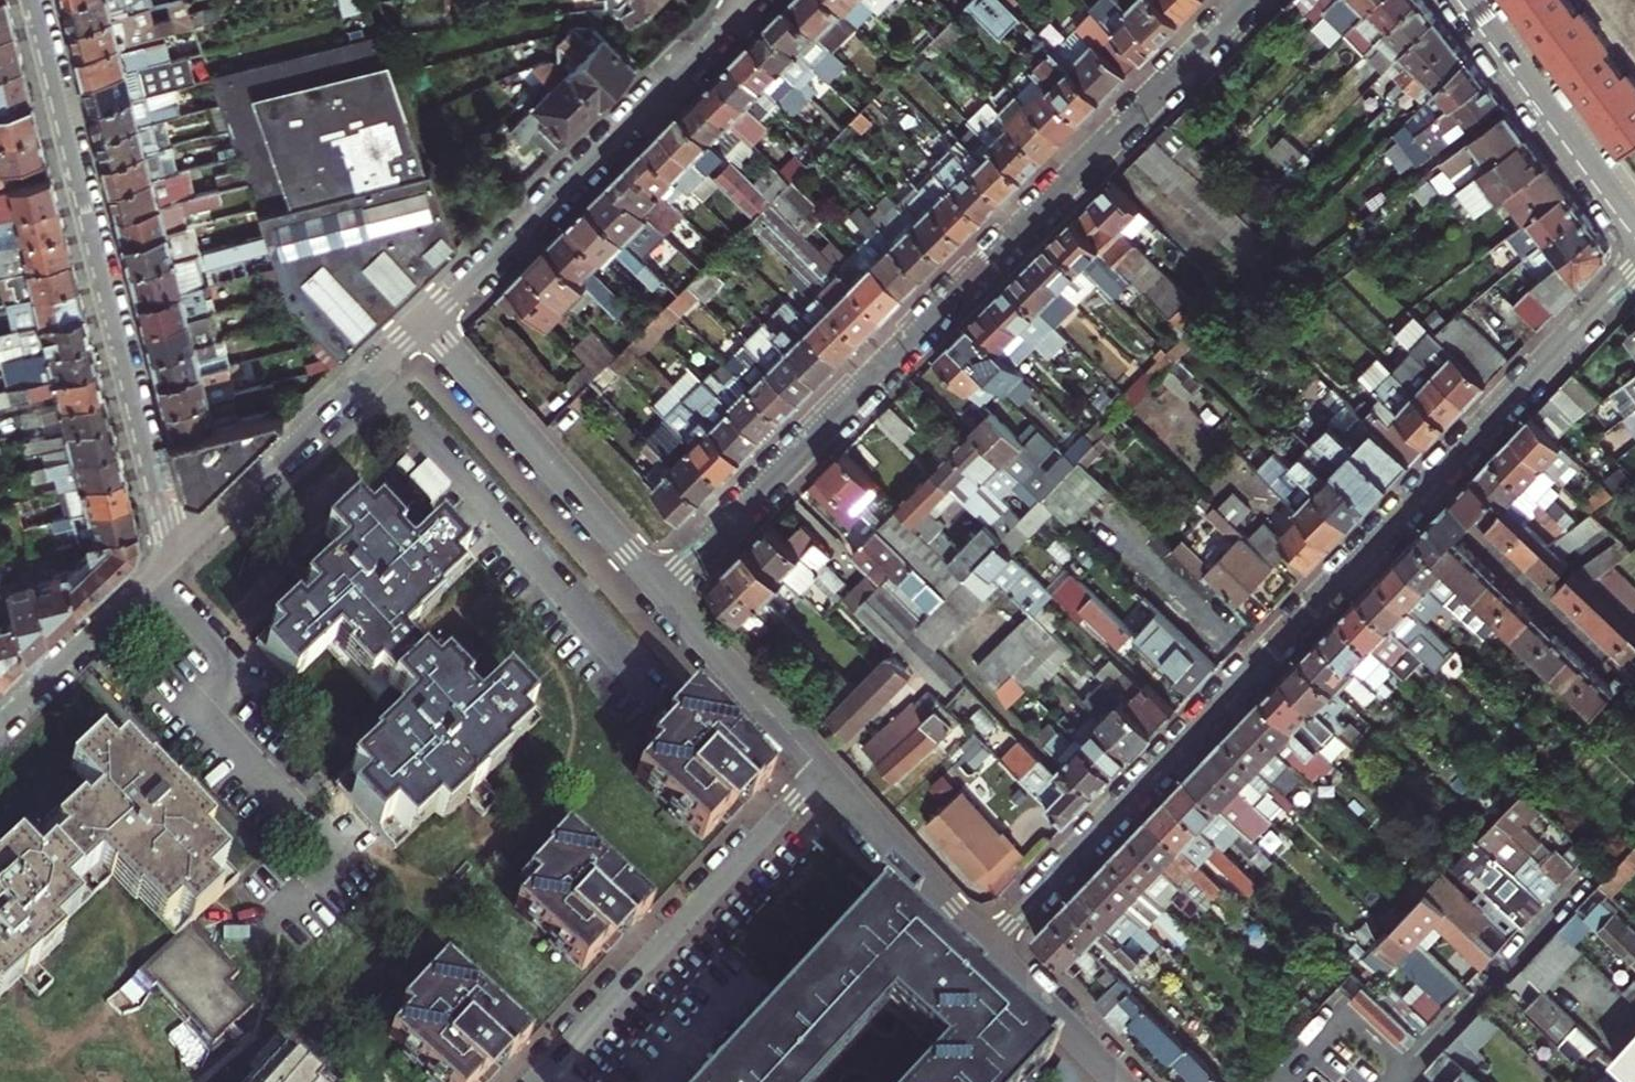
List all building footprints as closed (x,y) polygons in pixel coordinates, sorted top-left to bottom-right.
[(16,31),(12,16),(8,0),(0,0),(0,35),(16,31)] [(71,27),(125,13),(132,11),(130,4),(124,5),(122,0),(64,0),(68,18),(71,27)] [(141,9),(177,0),(139,0),(141,9)] [(369,10),(366,0),(342,0),(346,16),(369,10)] [(662,0),(635,0),(628,8),(637,16),(632,23),(636,27),(662,0)] [(827,29),(797,0),(794,0),(788,6),(779,16),(820,57),(823,54),(838,40),(827,29)] [(847,9),(838,0),(797,0),(827,29),(831,25),(842,14),(851,24),(857,19),(847,9)] [(847,9),(856,0),(838,0),(847,9)] [(1029,9),(1020,0),(981,0),(1010,29),(1029,9)] [(1099,2),(1118,21),(1148,51),(1164,35),(1168,31),(1137,0),(1100,0),(1099,1),(1099,2)] [(1168,31),(1173,26),(1183,17),(1187,12),(1175,0),(1137,0),(1168,31)] [(1187,12),(1200,0),(1175,0),(1187,12)] [(1320,14),(1323,12),(1335,0),(1306,0),(1320,14)] [(1323,12),(1345,33),(1377,0),(1335,0),(1323,12)] [(1345,33),(1365,53),(1367,51),(1418,0),(1377,0),(1345,33)] [(1395,62),(1443,13),(1437,5),(1433,0),(1418,0),(1367,51),(1372,55),(1369,58),(1385,71),(1395,62)] [(1536,27),(1560,9),(1572,0),(1516,0),(1536,27)] [(1536,27),(1557,55),(1582,89),(1621,60),(1611,47),(1616,43),(1591,9),(1586,12),(1577,0),(1572,0),(1560,9),(1536,27)] [(1105,35),(1118,21),(1099,2),(1085,16),(1105,35)] [(628,8),(622,14),(632,23),(637,16),(628,8)] [(77,54),(132,40),(125,13),(71,27),(75,46),(77,54)] [(1395,75),(1406,86),(1458,34),(1453,27),(1443,13),(1395,62),(1401,69),(1395,75)] [(155,22),(158,34),(193,25),(189,14),(155,22)] [(831,25),(840,35),(851,24),(842,14),(831,25)] [(820,57),(779,16),(772,23),(761,33),(804,76),(807,73),(812,78),(817,73),(839,96),(849,86),(830,67),(825,63),(829,59),(823,54),(820,57)] [(1148,51),(1118,21),(1105,35),(1085,16),(1061,41),(1109,91),(1127,73),(1148,51)] [(568,36),(620,86),(630,75),(637,68),(584,18),(568,36)] [(24,66),(21,53),(16,31),(0,35),(0,72),(24,66)] [(612,93),(620,86),(568,36),(562,31),(541,36),(543,45),(559,43),(578,62),(569,71),(602,104),(612,93)] [(804,76),(761,33),(754,41),(744,52),(774,82),(786,95),(790,91),(795,86),(804,76)] [(1458,34),(1406,86),(1423,102),(1472,52),(1466,44),(1458,34)] [(212,77),(221,104),(230,130),(235,146),(239,156),(243,169),(248,182),(252,194),(257,209),(266,235),(272,250),(278,267),(283,283),(287,294),(290,304),(302,317),(325,340),(341,357),(400,300),(456,246),(431,169),(423,171),(379,37),(212,77)] [(84,81),(139,67),(134,47),(144,44),(143,38),(132,40),(77,54),(82,73),(84,81)] [(188,55),(203,51),(200,39),(162,49),(165,61),(188,55)] [(1063,54),(1057,48),(1059,40),(1040,59),(1049,68),(1063,54)] [(1102,98),(1109,91),(1061,41),(1059,40),(1057,48),(1063,54),(1049,68),(1055,74),(1090,110),(1102,98)] [(774,82),(744,52),(737,58),(727,69),(757,99),(776,118),(783,111),(765,91),(774,82)] [(1439,147),(1423,125),(1488,73),(1482,65),(1472,52),(1423,102),(1394,132),(1418,163),(1439,147)] [(90,107),(155,91),(194,81),(188,55),(165,61),(152,64),(139,67),(84,81),(88,98),(90,107)] [(1621,60),(1582,89),(1593,104),(1608,124),(1629,152),(1634,148),(1634,72),(1631,75),(1621,60)] [(33,100),(30,87),(24,66),(0,72),(0,109),(33,100)] [(748,107),(757,99),(727,69),(719,77),(708,88),(749,129),(752,125),(758,130),(754,134),(759,138),(773,152),(782,143),(748,107)] [(602,104),(569,71),(553,87),(586,120),(596,110),(602,104)] [(1473,121),(1506,96),(1501,90),(1488,73),(1423,125),(1439,147),(1455,135),(1449,127),(1466,113),(1473,121)] [(1082,118),(1090,110),(1055,74),(1035,94),(1070,130),(1082,118)] [(795,86),(790,91),(794,95),(798,90),(795,86)] [(537,103),(551,116),(547,120),(555,128),(549,134),(560,146),(574,132),(586,120),(553,87),(537,103)] [(752,125),(749,129),(708,88),(701,95),(691,105),(732,148),(736,145),(739,149),(736,151),(740,156),(759,138),(754,134),(758,130),(752,125)] [(158,106),(155,91),(90,107),(95,124),(97,133),(153,120),(178,114),(175,101),(158,106)] [(1063,137),(1070,130),(1035,94),(1015,114),(1017,116),(1050,150),(1063,137)] [(877,95),(872,101),(867,105),(858,114),(869,126),(889,106),(877,95)] [(1201,136),(1215,122),(1192,99),(1177,114),(1201,136)] [(40,129),(38,121),(33,100),(0,109),(0,139),(40,129)] [(1044,156),(1050,150),(1017,116),(1008,126),(984,103),(974,114),(977,118),(989,129),(1029,171),(1044,156)] [(221,104),(211,106),(219,132),(230,130),(221,104)] [(732,148),(691,105),(684,113),(673,123),(714,166),(732,148)] [(1441,159),(1459,184),(1531,130),(1524,120),(1512,105),(1441,159)] [(1466,113),(1449,127),(1455,135),(1473,121),(1466,113)] [(858,114),(850,122),(838,134),(864,160),(884,140),(869,126),(858,114)] [(977,142),(989,129),(977,118),(965,131),(977,142)] [(101,151),(104,161),(159,147),(165,146),(163,138),(158,140),(153,120),(97,133),(101,151)] [(547,120),(541,127),(549,134),(555,128),(547,120)] [(673,123),(667,130),(656,141),(699,184),(704,188),(721,172),(714,166),(673,123)] [(1276,250),(1205,180),(1217,167),(1175,126),(1140,162),(1254,273),(1276,250)] [(40,129),(0,139),(0,172),(26,166),(28,177),(51,171),(47,155),(40,129)] [(1022,178),(1029,171),(989,129),(977,142),(965,131),(959,138),(1010,190),(1022,178)] [(1540,142),(1531,130),(1459,184),(1481,212),(1507,191),(1551,156),(1540,142)] [(1269,149),(1289,168),(1305,153),(1286,132),(1269,149)] [(1004,197),(1010,190),(959,138),(954,143),(961,150),(947,165),(991,210),(1004,197)] [(699,184),(656,141),(649,148),(639,158),(676,196),(689,183),(694,189),(699,184)] [(220,149),(223,160),(239,156),(235,146),(220,149)] [(800,172),(815,157),(804,146),(785,164),(797,176),(800,172)] [(108,179),(111,188),(166,174),(172,172),(170,165),(164,166),(159,147),(104,161),(108,179)] [(760,212),(778,194),(764,180),(740,156),(722,173),(734,186),(760,212)] [(1559,167),(1551,156),(1507,191),(1528,218),(1572,185),(1559,167)] [(629,168),(620,177),(657,213),(670,227),(689,209),(682,201),(676,196),(639,158),(629,168)] [(797,176),(785,164),(783,162),(764,180),(778,194),(797,176)] [(933,178),(924,169),(919,175),(972,228),(984,216),(991,210),(947,165),(933,178)] [(11,188),(52,178),(51,171),(28,177),(26,166),(0,172),(0,191),(11,188)] [(903,175),(907,178),(895,191),(952,248),(965,235),(972,228),(919,175),(911,167),(903,175)] [(217,175),(221,189),(248,182),(243,169),(217,175)] [(115,208),(117,215),(173,201),(166,174),(111,188),(115,208)] [(1158,225),(1162,221),(1116,176),(1109,182),(1096,195),(1136,234),(1146,223),(1153,230),(1158,225)] [(657,213),(620,177),(612,185),(597,200),(633,237),(657,213)] [(57,196),(52,178),(11,188),(18,216),(59,205),(57,196)] [(221,189),(203,193),(207,206),(252,194),(248,182),(221,189)] [(676,196),(682,201),(694,189),(689,183),(676,196)] [(1531,250),(1536,245),(1552,233),(1587,204),(1581,197),(1572,185),(1528,218),(1508,234),(1525,254),(1531,250)] [(756,216),(760,212),(734,186),(717,202),(743,229),(756,216)] [(11,188),(0,191),(0,220),(18,216),(11,188)] [(945,256),(952,248),(895,191),(885,201),(888,204),(879,214),(933,268),(945,256)] [(778,194),(760,212),(756,216),(812,272),(822,282),(844,260),(778,194)] [(1136,234),(1096,195),(1089,203),(1076,215),(1126,263),(1174,310),(1184,301),(1194,291),(1136,234)] [(173,201),(117,215),(122,234),(124,243),(193,225),(189,210),(196,209),(193,196),(173,201)] [(669,274),(633,237),(597,200),(589,208),(577,220),(611,254),(613,257),(624,246),(661,282),(669,274)] [(1543,265),(1547,271),(1601,224),(1596,217),(1587,204),(1552,233),(1536,245),(1546,257),(1540,261),(1543,265)] [(59,205),(18,216),(0,220),(0,234),(21,228),(25,242),(66,232),(64,225),(59,205)] [(878,233),(893,248),(884,258),(914,287),(926,275),(933,268),(879,214),(875,211),(865,221),(878,233)] [(1126,263),(1076,215),(1069,222),(1057,234),(1102,278),(1116,264),(1121,269),(1126,263)] [(611,254),(577,220),(567,230),(556,241),(590,275),(599,266),(611,254)] [(1165,231),(1168,227),(1162,221),(1158,225),(1165,231)] [(1613,251),(1613,240),(1601,224),(1547,271),(1538,279),(1562,304),(1613,251)] [(128,260),(130,268),(193,253),(188,232),(196,230),(195,225),(193,225),(124,243),(128,260)] [(11,246),(25,242),(21,228),(0,234),(0,249),(11,246)] [(70,249),(66,232),(25,242),(11,246),(17,273),(73,259),(70,249)] [(694,279),(708,264),(676,233),(661,246),(693,279),(694,279)] [(884,258),(893,248),(878,233),(869,243),(884,258)] [(1102,278),(1057,234),(1051,240),(1038,254),(1085,300),(1104,280),(1102,278)] [(193,253),(130,268),(135,286),(138,301),(201,286),(202,285),(198,268),(272,250),(266,235),(193,253)] [(590,275),(556,241),(549,248),(536,261),(573,299),(593,278),(590,275)] [(903,297),(914,287),(884,258),(869,243),(848,265),(891,309),(903,297)] [(1536,245),(1531,250),(1540,261),(1546,257),(1536,245)] [(0,249),(0,271),(2,277),(10,275),(17,273),(11,246),(0,249)] [(1062,323),(1085,300),(1038,254),(1034,257),(1029,263),(1015,277),(1062,323)] [(77,277),(73,259),(17,273),(23,300),(80,286),(77,277)] [(708,264),(694,279),(705,290),(725,270),(714,259),(708,264)] [(577,303),(573,299),(536,261),(531,267),(517,281),(533,297),(558,322),(577,303)] [(891,309),(848,265),(827,286),(870,330),(884,317),(891,309)] [(1536,280),(1538,279),(1547,271),(1543,265),(1530,277),(1535,281),(1536,280)] [(631,299),(599,266),(590,275),(593,278),(623,308),(631,299)] [(283,283),(278,267),(256,272),(261,289),(283,283)] [(862,338),(870,330),(827,286),(822,282),(812,272),(804,280),(820,295),(807,309),(849,351),(862,338)] [(10,275),(2,277),(3,284),(12,282),(10,275)] [(1043,342),(1062,323),(1015,277),(1008,283),(996,296),(1043,342)] [(684,289),(673,299),(684,310),(705,290),(694,279),(693,279),(684,289)] [(1538,279),(1536,280),(1535,281),(1517,300),(1542,325),(1562,304),(1538,279)] [(518,312),(533,297),(517,281),(502,295),(518,312)] [(80,286),(23,300),(7,304),(9,313),(24,309),(29,328),(86,313),(84,306),(80,286)] [(142,316),(145,328),(208,313),(204,298),(210,296),(209,290),(202,291),(201,286),(138,301),(142,316)] [(1043,342),(996,296),(990,301),(977,315),(1012,350),(1023,362),(1043,342)] [(665,308),(655,318),(666,329),(684,310),(673,299),(665,308)] [(1203,330),(1208,325),(1184,301),(1174,310),(1191,327),(1198,334),(1203,330)] [(1461,306),(1438,325),(1447,334),(1452,338),(1492,377),(1503,365),(1513,355),(1461,306)] [(787,324),(783,319),(778,324),(827,373),(842,358),(849,351),(807,309),(804,307),(787,324)] [(1405,332),(1418,345),(1471,398),(1485,384),(1492,377),(1452,338),(1447,334),(1438,325),(1424,312),(1405,332)] [(47,337),(51,350),(93,339),(91,332),(86,313),(29,328),(6,334),(10,346),(47,337)] [(208,313),(145,328),(149,344),(151,354),(214,339),(208,313)] [(992,371),(1012,350),(977,315),(971,320),(963,328),(956,335),(992,371)] [(771,317),(752,337),(764,349),(808,392),(821,379),(827,373),(778,324),(771,317)] [(644,329),(635,338),(646,349),(666,329),(655,318),(644,329)] [(616,358),(623,350),(601,327),(587,341),(609,364),(616,358)] [(1179,354),(1182,350),(1198,334),(1191,327),(1172,346),(1179,354)] [(1004,383),(992,371),(956,335),(949,343),(941,351),(989,399),(1004,383)] [(158,382),(220,366),(214,346),(223,344),(221,337),(214,339),(151,354),(156,372),(158,382)] [(623,350),(616,358),(627,369),(630,372),(649,353),(646,349),(635,338),(623,350)] [(93,339),(51,350),(3,363),(6,376),(52,365),(56,377),(99,366),(97,356),(93,339)] [(341,357),(325,340),(309,344),(332,366),(341,357)] [(1158,348),(1163,352),(1151,364),(1160,374),(1163,371),(1179,354),(1172,346),(1165,340),(1158,348)] [(1466,404),(1471,398),(1418,345),(1399,366),(1452,419),(1466,404)] [(801,399),(808,392),(764,349),(743,369),(787,413),(801,399)] [(1393,398),(1402,407),(1405,409),(1433,438),(1445,426),(1452,419),(1399,366),(1383,351),(1365,370),(1393,398)] [(718,370),(726,378),(739,365),(731,356),(718,370)] [(627,369),(616,358),(609,364),(596,377),(607,388),(627,369)] [(759,441),(768,432),(707,371),(697,361),(677,380),(749,451),(759,441)] [(220,366),(158,382),(163,399),(165,409),(243,389),(236,362),(220,366)] [(707,371),(768,432),(778,422),(787,413),(743,369),(739,365),(726,378),(718,370),(713,365),(707,371)] [(107,395),(105,388),(99,366),(56,377),(0,392),(0,409),(61,394),(64,406),(107,395)] [(1607,393),(1578,367),(1555,391),(1581,414),(1584,411),(1607,393)] [(1607,393),(1606,395),(1621,415),(1630,408),(1634,405),(1634,373),(1607,393)] [(607,388),(596,377),(577,397),(591,411),(610,392),(607,388)] [(658,399),(683,424),(729,471),(740,460),(749,451),(677,380),(658,399)] [(169,426),(172,436),(234,420),(231,405),(260,398),(257,386),(243,389),(165,409),(169,426)] [(905,436),(925,416),(901,391),(892,400),(880,412),(905,436)] [(1555,391),(1539,408),(1563,432),(1581,414),(1555,391)] [(111,411),(107,395),(64,406),(21,416),(24,428),(66,418),(70,431),(113,420),(111,411)] [(1405,409),(1402,407),(1393,398),(1385,406),(1396,418),(1405,409)] [(1428,443),(1433,438),(1405,409),(1396,418),(1385,406),(1379,401),(1368,412),(1414,458),(1428,443)] [(1008,459),(1043,495),(1052,485),(1078,458),(1068,448),(1053,463),(1046,456),(1062,441),(1044,423),(1028,438),(995,405),(985,415),(974,426),(1008,459)] [(1118,417),(1108,406),(1088,427),(1099,437),(1112,423),(1118,417)] [(234,420),(172,436),(185,489),(202,493),(266,431),(285,412),(280,408),(234,420)] [(1549,459),(1551,457),(1569,475),(1574,470),(1570,465),(1583,452),(1563,432),(1539,408),(1531,417),(1520,427),(1535,442),(1534,444),(1549,459)] [(1368,412),(1349,431),(1396,477),(1414,458),(1368,412)] [(76,457),(120,446),(118,438),(113,420),(70,431),(41,438),(45,450),(73,443),(76,457)] [(1336,420),(1316,440),(1377,498),(1387,486),(1396,477),(1349,431),(1336,420)] [(721,478),(729,471),(683,424),(673,433),(662,421),(651,433),(709,491),(716,483),(721,478)] [(1081,455),(1089,462),(1121,432),(1112,423),(1099,437),(1081,455)] [(1035,503),(1043,495),(1008,459),(974,426),(967,434),(955,446),(988,479),(992,475),(998,482),(1010,493),(1017,485),(1035,503)] [(1099,437),(1088,427),(1068,448),(1078,458),(1081,455),(1099,437)] [(1549,459),(1534,444),(1535,442),(1520,427),(1511,438),(1501,447),(1546,491),(1559,477),(1563,482),(1569,475),(1551,457),(1549,459)] [(701,498),(709,491),(651,433),(644,441),(660,457),(648,470),(689,511),(701,498)] [(1301,465),(1307,471),(1356,519),(1368,506),(1377,498),(1316,440),(1307,449),(1296,438),(1285,449),(1295,459),(1301,465)] [(48,464),(76,457),(73,443),(45,450),(48,464)] [(76,457),(48,464),(10,474),(11,478),(0,481),(0,494),(14,490),(14,486),(59,475),(62,489),(126,472),(125,467),(120,446),(76,457)] [(825,466),(858,501),(879,481),(846,446),(838,454),(825,466)] [(955,446),(935,465),(953,483),(960,490),(988,518),(991,520),(1005,534),(1020,518),(1025,513),(1011,500),(1014,497),(1010,493),(998,482),(992,475),(988,479),(955,446)] [(1568,526),(1575,521),(1553,498),(1546,491),(1501,447),(1491,458),(1482,468),(1515,500),(1529,513),(1541,500),(1568,526)] [(1609,476),(1621,487),(1634,477),(1634,463),(1621,450),(1600,467),(1609,476)] [(1583,452),(1570,465),(1574,470),(1588,456),(1583,452)] [(1089,462),(1081,455),(1078,458),(1052,485),(1043,495),(1073,523),(1093,502),(1111,483),(1089,462)] [(1295,471),(1301,465),(1295,459),(1290,465),(1295,471)] [(916,484),(899,501),(901,502),(917,518),(968,570),(981,558),(999,539),(1005,534),(991,520),(988,518),(978,529),(974,525),(969,530),(973,534),(963,545),(943,525),(947,521),(938,512),(931,505),(953,483),(935,465),(916,484)] [(858,501),(825,466),(818,473),(813,479),(854,523),(867,510),(858,501)] [(1489,513),(1496,520),(1515,500),(1482,468),(1473,477),(1460,491),(1486,517),(1489,513)] [(1356,519),(1307,471),(1294,484),(1308,498),(1301,505),(1308,510),(1337,539),(1348,527),(1356,519)] [(69,496),(73,515),(133,500),(131,493),(126,472),(62,489),(61,489),(63,498),(69,496)] [(1609,476),(1591,495),(1599,503),(1621,487),(1609,476)] [(1546,491),(1553,498),(1560,491),(1566,484),(1563,482),(1559,477),(1546,491)] [(931,505),(938,512),(960,490),(953,483),(931,505)] [(1301,505),(1308,498),(1294,484),(1287,490),(1301,505)] [(298,599),(259,634),(296,676),(331,645),(378,699),(393,685),(409,704),(397,717),(399,718),(392,724),(384,731),(373,741),(376,744),(335,780),(395,847),(404,839),(435,811),(444,820),(469,797),(485,811),(500,801),(483,782),(509,759),(505,756),(546,720),(510,678),(492,694),(444,640),(440,644),(437,640),(421,623),(446,600),(444,597),(484,561),(448,521),(422,543),(373,488),(332,525),(349,544),(309,580),(314,585),(305,592),(298,599)] [(1443,508),(1465,529),(1470,534),(1478,525),(1486,517),(1460,491),(1451,500),(1443,508)] [(1553,498),(1575,521),(1585,514),(1560,491),(1553,498)] [(25,527),(40,523),(32,496),(17,500),(19,505),(25,527)] [(133,500),(73,515),(78,535),(75,536),(77,543),(90,540),(140,527),(138,519),(133,500)] [(1515,500),(1496,520),(1507,530),(1516,539),(1534,519),(1529,513),(1515,500)] [(1244,532),(1247,529),(1217,501),(1208,511),(1237,540),(1213,564),(1185,536),(1176,545),(1210,577),(1215,572),(1241,598),(1259,581),(1276,563),(1244,532)] [(917,518),(901,502),(880,523),(947,593),(957,582),(968,571),(968,570),(917,518)] [(1616,519),(1627,530),(1634,537),(1634,505),(1616,519)] [(1421,531),(1442,551),(1463,531),(1465,529),(1443,508),(1435,517),(1421,531)] [(1266,521),(1252,535),(1278,560),(1293,545),(1313,564),(1325,552),(1337,539),(1308,510),(1281,537),(1266,521)] [(809,579),(822,568),(790,534),(775,517),(767,526),(755,537),(807,592),(814,585),(809,579)] [(1032,530),(1020,518),(1005,534),(999,539),(1012,551),(1032,530)] [(834,548),(806,519),(800,524),(790,534),(822,568),(836,583),(846,574),(828,555),(834,548)] [(1553,537),(1534,519),(1516,539),(1526,548),(1535,557),(1553,537)] [(880,523),(856,547),(873,564),(884,576),(923,617),(926,614),(937,603),(947,593),(880,523)] [(92,550),(69,568),(78,610),(113,577),(137,555),(143,538),(140,527),(90,540),(92,550)] [(1463,531),(1442,551),(1462,570),(1481,551),(1471,541),(1466,537),(1470,534),(1465,529),(1463,531)] [(1581,564),(1593,575),(1619,557),(1634,545),(1634,537),(1627,530),(1581,564)] [(1442,551),(1421,531),(1412,541),(1402,551),(1434,582),(1449,596),(1468,576),(1462,570),(1442,551)] [(807,592),(755,537),(744,548),(736,557),(787,611),(807,592)] [(1553,537),(1535,557),(1546,567),(1556,577),(1574,557),(1553,537)] [(1012,551),(999,539),(981,558),(1002,578),(1029,604),(1034,608),(1038,612),(1057,593),(1048,585),(1012,551)] [(21,584),(9,588),(27,658),(41,645),(50,636),(39,583),(32,555),(31,550),(22,552),(26,568),(18,570),(21,584)] [(1449,596),(1434,582),(1402,551),(1393,560),(1383,571),(1413,601),(1429,616),(1449,596)] [(1468,576),(1476,584),(1482,589),(1500,569),(1492,560),(1481,551),(1462,570),(1468,576)] [(827,653),(787,611),(736,557),(726,566),(716,577),(762,629),(772,619),(815,664),(827,653)] [(1619,557),(1593,575),(1602,583),(1621,602),(1634,615),(1634,572),(1619,557)] [(968,570),(968,571),(989,592),(1002,578),(981,558),(968,570)] [(884,576),(873,564),(869,569),(880,580),(884,576)] [(1130,634),(1136,628),(1082,577),(1068,564),(1048,585),(1057,593),(1083,618),(1090,611),(1123,642),(1130,634)] [(1593,575),(1581,564),(1560,586),(1571,597),(1581,606),(1602,583),(1593,575)] [(64,574),(39,583),(50,636),(70,618),(78,610),(69,568),(68,565),(63,567),(64,574)] [(884,576),(880,580),(869,569),(844,592),(895,646),(898,642),(915,625),(923,617),(884,576)] [(1501,608),(1521,588),(1510,578),(1500,569),(1482,589),(1501,608)] [(957,582),(978,603),(989,592),(968,571),(957,582)] [(1413,601),(1383,571),(1375,579),(1364,591),(1428,654),(1440,641),(1448,649),(1455,642),(1429,616),(1413,601)] [(9,588),(7,576),(0,578),(5,600),(0,602),(0,660),(5,679),(18,667),(27,658),(9,588)] [(1467,593),(1476,584),(1468,576),(1449,596),(1452,599),(1457,604),(1467,593)] [(947,593),(968,614),(978,603),(957,582),(947,593)] [(1621,602),(1602,583),(1581,606),(1591,616),(1600,624),(1621,602)] [(1487,632),(1506,612),(1501,608),(1482,589),(1476,584),(1467,593),(1457,604),(1481,627),(1485,631),(1487,632)] [(1530,597),(1521,588),(1501,608),(1506,612),(1521,627),(1540,607),(1530,597)] [(1409,673),(1428,654),(1364,591),(1350,605),(1345,610),(1402,666),(1409,673)] [(937,603),(959,624),(968,614),(947,593),(937,603)] [(1621,602),(1600,624),(1611,635),(1620,644),(1634,627),(1634,615),(1621,602)] [(926,614),(947,635),(959,624),(937,603),(926,614)] [(1550,616),(1540,607),(1521,627),(1541,646),(1561,626),(1550,616)] [(1038,612),(1034,608),(1022,620),(1042,639),(1054,627),(1038,612)] [(1212,670),(1219,662),(1162,608),(1139,631),(1197,686),(1212,670)] [(1390,679),(1402,666),(1345,610),(1337,619),(1325,631),(1361,666),(1377,681),(1388,692),(1396,684),(1390,679)] [(915,625),(937,646),(947,635),(926,614),(923,617),(915,625)] [(1032,650),(1042,639),(1022,620),(1012,630),(1032,650)] [(937,646),(915,625),(898,642),(946,686),(961,670),(937,646)] [(1561,626),(1541,646),(1561,665),(1580,645),(1571,636),(1561,626)] [(1075,647),(1054,627),(1042,639),(1032,650),(1021,660),(1014,668),(1037,690),(1064,662),(1063,660),(1075,647)] [(1485,631),(1481,627),(1476,631),(1481,636),(1485,631)] [(1620,644),(1628,651),(1630,654),(1634,658),(1634,627),(1620,644)] [(1032,650),(1012,630),(1001,641),(1021,660),(1032,650)] [(1317,639),(1307,651),(1343,685),(1350,678),(1361,666),(1325,631),(1317,639)] [(1021,660),(1001,641),(991,652),(1011,671),(1014,668),(1021,660)] [(1581,684),(1600,664),(1591,655),(1580,645),(1561,665),(1572,676),(1581,684)] [(909,660),(893,647),(876,665),(857,684),(834,708),(841,715),(848,722),(909,660)] [(1342,703),(1351,693),(1343,685),(1307,651),(1299,658),(1288,670),(1342,722),(1360,739),(1368,730),(1351,713),(1348,717),(1344,714),(1342,703)] [(995,687),(1011,671),(991,652),(981,663),(995,687)] [(1106,677),(1115,686),(1133,666),(1119,652),(1101,672),(1106,677)] [(1630,654),(1626,659),(1631,664),(1634,659),(1634,658),(1630,654)] [(1631,664),(1626,669),(1630,674),(1634,669),(1634,659),(1631,664)] [(1609,672),(1600,664),(1581,684),(1602,704),(1626,679),(1621,674),(1616,679),(1609,672)] [(1133,666),(1115,686),(1131,701),(1158,727),(1168,716),(1173,711),(1177,707),(1133,666)] [(1393,697),(1388,692),(1377,681),(1361,666),(1350,678),(1371,698),(1373,696),(1384,707),(1393,697)] [(857,684),(841,668),(818,691),(834,708),(857,684)] [(1330,732),(1331,733),(1342,722),(1288,670),(1280,678),(1268,691),(1321,742),(1330,732)] [(1106,677),(1087,698),(1106,716),(1139,747),(1149,737),(1158,727),(1131,701),(1115,686),(1106,677)] [(929,682),(908,703),(904,699),(894,709),(866,736),(884,754),(923,718),(917,712),(938,692),(929,682)] [(1338,758),(1321,742),(1268,691),(1259,700),(1250,710),(1282,741),(1296,755),(1314,773),(1324,763),(1328,768),(1338,758)] [(958,721),(941,702),(925,717),(928,719),(885,759),(892,767),(900,776),(958,721)] [(1282,741),(1250,710),(1243,717),(1230,731),(1276,776),(1292,760),(1296,764),(1292,768),(1306,782),(1314,773),(1296,755),(1282,741)] [(1106,716),(1085,737),(1118,769),(1128,758),(1139,747),(1106,716)] [(669,719),(627,763),(637,774),(617,796),(688,862),(710,842),(712,844),(752,802),(776,776),(714,717),(691,740),(669,719)] [(998,726),(1015,744),(1005,754),(1071,818),(1084,805),(1091,798),(1057,765),(1007,717),(998,726)] [(12,998),(36,974),(49,988),(65,973),(52,959),(71,941),(65,935),(127,876),(147,897),(150,894),(183,929),(153,957),(223,1033),(262,996),(239,972),(249,962),(203,912),(249,868),(214,831),(223,823),(166,762),(164,760),(157,752),(152,756),(118,721),(74,762),(91,781),(5,861),(3,859),(0,862),(0,1002),(9,994),(12,998)] [(1067,756),(1100,788),(1109,779),(1118,769),(1085,737),(1079,743),(1062,726),(1048,739),(1067,756)] [(1280,780),(1276,776),(1230,731),(1223,738),(1211,751),(1258,797),(1272,783),(1287,798),(1292,792),(1280,780)] [(985,759),(997,747),(987,737),(975,749),(985,759)] [(1268,817),(1273,812),(1258,797),(1211,751),(1202,760),(1192,771),(1239,817),(1253,803),(1268,817)] [(1067,756),(1057,765),(1091,798),(1100,788),(1067,756)] [(1276,776),(1280,780),(1292,768),(1296,764),(1292,760),(1276,776)] [(1268,854),(1273,850),(1239,817),(1192,771),(1185,778),(1174,790),(1205,820),(1215,810),(1232,827),(1235,823),(1239,827),(1236,831),(1251,845),(1255,841),(1268,854)] [(960,791),(935,813),(986,869),(1016,842),(1024,834),(1013,822),(1010,824),(971,781),(960,791)] [(1258,797),(1273,812),(1287,798),(1272,783),(1258,797)] [(1546,837),(1529,820),(1544,804),(1526,786),(1498,815),(1563,878),(1574,866),(1591,849),(1561,820),(1546,837)] [(1221,837),(1205,820),(1174,790),(1167,796),(1154,810),(1185,840),(1195,831),(1211,847),(1215,842),(1257,883),(1262,877),(1221,837)] [(1231,885),(1201,856),(1185,840),(1154,810),(1147,818),(1135,830),(1167,862),(1179,874),(1182,876),(1192,865),(1223,894),(1231,885)] [(1205,820),(1221,837),(1232,827),(1215,810),(1205,820)] [(1554,888),(1563,878),(1498,815),(1482,832),(1500,848),(1499,851),(1502,854),(1546,896),(1554,888)] [(1116,851),(1147,882),(1167,862),(1135,830),(1127,838),(1116,851)] [(1533,910),(1546,896),(1502,854),(1499,851),(1500,848),(1482,832),(1480,830),(1454,857),(1483,884),(1518,917),(1523,922),(1533,910)] [(1195,831),(1185,840),(1201,856),(1211,847),(1195,831)] [(528,874),(507,896),(515,904),(495,925),(563,988),(583,966),(590,972),(626,935),(632,928),(546,850),(524,870),(528,874)] [(1160,894),(1147,882),(1116,851),(1106,861),(1097,870),(1128,901),(1139,889),(1172,921),(1180,914),(1160,894)] [(1447,864),(1439,856),(1420,876),(1428,884),(1446,866),(1447,864)] [(1147,882),(1160,894),(1179,874),(1167,862),(1147,882)] [(1523,922),(1518,917),(1483,884),(1475,893),(1446,866),(1428,884),(1431,887),(1450,905),(1462,916),(1492,945),(1497,950),(1508,938),(1523,922)] [(1097,870),(1088,880),(1078,890),(1125,936),(1136,925),(1158,947),(1165,938),(1128,901),(1097,870)] [(1045,1054),(986,999),(970,984),(897,917),(905,907),(872,876),(863,886),(870,892),(693,1081),(1018,1081),(1043,1056),(1045,1054)] [(1179,882),(1184,888),(1189,884),(1183,878),(1179,882)] [(1611,890),(1601,880),(1584,898),(1578,904),(1589,915),(1611,890)] [(1436,919),(1450,905),(1431,887),(1400,919),(1419,937),(1436,919)] [(1143,954),(1125,936),(1078,890),(1069,900),(1059,909),(1090,940),(1100,930),(1109,938),(1134,963),(1143,954)] [(1497,950),(1492,945),(1462,916),(1450,905),(1436,919),(1445,927),(1479,960),(1483,964),(1486,961),(1497,950)] [(1099,948),(1090,940),(1059,909),(1051,918),(1038,931),(1078,969),(1088,958),(1096,965),(1100,961),(1105,965),(1101,970),(1112,981),(1122,971),(1099,948)] [(1617,912),(1603,928),(1634,958),(1634,929),(1617,912)] [(1427,945),(1419,937),(1400,919),(1366,955),(1385,974),(1402,956),(1429,982),(1412,999),(1433,1019),(1449,1002),(1466,983),(1463,980),(1453,971),(1440,957),(1427,945)] [(1419,937),(1427,945),(1436,936),(1445,927),(1436,919),(1419,937)] [(1522,964),(1544,987),(1583,947),(1559,924),(1543,941),(1522,964)] [(1090,940),(1099,948),(1109,938),(1100,930),(1090,940)] [(1361,955),(1337,931),(1327,941),(1352,965),(1361,955)] [(408,1013),(390,1033),(442,1081),(477,1081),(496,1061),(502,1068),(525,1044),(530,1038),(445,959),(401,1007),(408,1013)] [(1377,989),(1352,965),(1340,977),(1411,1043),(1421,1032),(1377,989)] [(1458,966),(1453,971),(1463,980),(1468,975),(1458,966)] [(1112,981),(1102,992),(1131,1020),(1134,1016),(1175,1056),(1177,1054),(1191,1040),(1122,971),(1112,981)] [(1433,1019),(1412,999),(1389,977),(1377,989),(1421,1032),(1433,1019)] [(1626,988),(1634,997),(1634,978),(1626,988)] [(1583,1023),(1544,987),(1525,1005),(1564,1043),(1574,1032),(1583,1023)] [(1125,1026),(1131,1020),(1102,992),(1097,997),(1125,1026)] [(1495,1013),(1485,1004),(1464,1026),(1477,1038),(1498,1016),(1495,1013)] [(1477,1038),(1464,1026),(1447,1044),(1469,1066),(1478,1056),(1486,1049),(1476,1039),(1477,1038)] [(1634,1073),(1634,1033),(1615,1054),(1634,1073)] [(1191,1040),(1177,1054),(1206,1081),(1234,1081),(1191,1040)] [(282,1044),(260,1068),(246,1081),(322,1081),(282,1044)] [(1447,1044),(1430,1062),(1428,1065),(1445,1081),(1485,1081),(1469,1066),(1447,1044)] [(1061,1065),(1057,1071),(1054,1077),(1051,1081),(1071,1081),(1070,1075),(1061,1065)] [(1627,1069),(1618,1079),(1621,1081),(1634,1081),(1634,1076),(1627,1069)]
